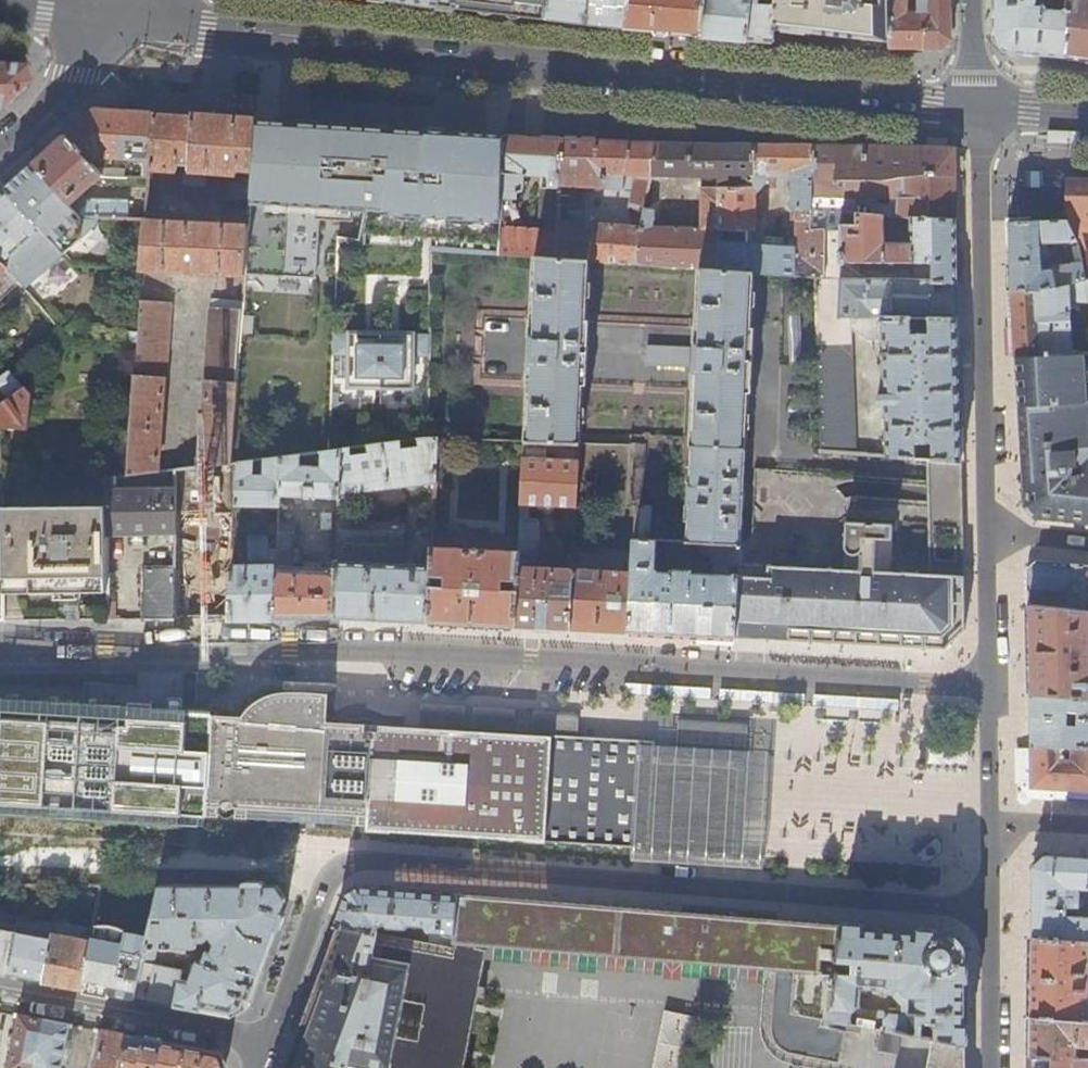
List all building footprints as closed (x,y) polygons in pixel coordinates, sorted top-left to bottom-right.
[(455,7),(480,10),(502,13),(504,0),(456,0),(455,7)] [(502,13),(524,16),(546,18),(547,0),(504,0),(502,13)] [(546,18),(584,23),(591,24),(626,28),(629,0),(547,0),(546,18)] [(626,28),(663,32),(672,33),(700,35),(705,0),(629,0),(626,28)] [(700,35),(722,37),(758,40),(771,41),(773,22),(774,0),(705,0),(700,35)] [(773,22),(812,27),(842,30),(888,35),(887,0),(774,0),(773,22)] [(888,49),(939,48),(949,38),(948,0),(887,0),(888,35),(888,49)] [(1040,53),(1043,17),(1043,12),(1045,5),(1046,0),(995,0),(995,38),(1005,49),(1022,51),(1040,53)] [(1043,17),(1040,53),(1069,56),(1087,58),(1087,0),(1046,0),(1045,5),(1043,12),(1043,17)] [(26,84),(20,68),(0,67),(0,107),(26,84)] [(95,109),(66,134),(90,162),(97,157),(149,160),(153,112),(119,110),(95,109)] [(240,119),(153,112),(149,160),(149,170),(176,172),(179,164),(185,164),(189,165),(189,171),(191,171),(190,185),(206,186),(207,172),(238,174),(238,168),(252,169),(255,120),(240,119)] [(290,122),(255,120),(252,169),(251,183),(250,200),(248,225),(244,274),(317,278),(320,211),(341,212),(341,207),(368,208),(383,210),(388,167),(421,169),(426,131),(406,129),(341,125),(290,122)] [(468,133),(426,131),(421,169),(388,167),(383,210),(368,208),(364,230),(430,235),(430,247),(432,247),(432,250),(501,254),(504,135),(468,133)] [(53,147),(35,163),(71,203),(82,216),(107,217),(145,219),(146,214),(129,213),(129,201),(93,199),(90,202),(83,194),(103,177),(90,162),(66,134),(53,147)] [(516,255),(536,257),(557,258),(562,139),(535,138),(504,135),(501,254),(516,255)] [(590,140),(562,139),(557,258),(571,259),(590,261),(638,264),(641,229),(642,222),(644,215),(638,214),(637,219),(632,218),(632,226),(582,222),(584,187),(623,189),(624,175),(636,176),(630,205),(645,209),(650,191),(661,143),(590,140)] [(717,270),(720,187),(756,187),(755,145),(726,144),(661,143),(650,191),(645,209),(644,215),(642,222),(641,229),(638,264),(700,268),(717,270)] [(825,229),(810,228),(813,179),(815,146),(783,145),(755,145),(756,187),(720,187),(717,270),(755,272),(815,277),(816,278),(824,278),(825,229)] [(888,147),(815,146),(813,179),(886,181),(920,175),(955,175),(955,161),(955,148),(888,147)] [(2,193),(39,232),(63,257),(107,217),(82,216),(71,203),(35,163),(18,178),(2,193)] [(886,181),(813,179),(810,228),(825,229),(842,230),(842,225),(842,213),(857,214),(857,205),(877,203),(877,198),(896,198),(897,216),(911,217),(956,219),(956,196),(955,175),(920,175),(886,181)] [(148,182),(148,178),(128,177),(127,189),(147,190),(148,182)] [(1079,178),(1070,178),(1070,181),(1069,221),(1074,231),(1087,230),(1087,178),(1079,178)] [(250,200),(251,183),(234,182),(230,185),(229,197),(232,199),(250,200)] [(39,232),(2,193),(0,194),(0,261),(4,265),(7,269),(26,290),(63,257),(39,232)] [(857,225),(857,214),(842,213),(842,225),(857,225)] [(957,267),(956,219),(911,217),(911,242),(884,243),(884,215),(857,214),(857,225),(842,225),(842,230),(841,245),(841,263),(858,263),(924,263),(924,272),(933,272),(932,279),(858,278),(841,278),(841,279),(841,316),(842,316),(882,317),(889,317),(911,318),(928,318),(958,318),(957,267)] [(201,223),(145,220),(142,269),(182,271),(182,275),(201,276),(201,272),(244,274),(248,225),(201,223)] [(1012,262),(1013,288),(1044,289),(1068,283),(1086,278),(1083,262),(1075,263),(1042,268),(1040,242),(1071,241),(1079,241),(1074,231),(1069,221),(1043,221),(1043,220),(1010,221),(1012,262)] [(842,230),(825,229),(824,278),(841,279),(841,278),(841,263),(841,245),(842,230)] [(1083,262),(1081,248),(1080,243),(1079,241),(1071,241),(1075,263),(1083,262)] [(557,258),(536,257),(533,316),(532,331),(531,368),(530,380),(527,441),(579,443),(631,445),(632,433),(582,431),(584,383),(585,371),(587,333),(587,319),(590,261),(571,259),(557,258)] [(841,263),(841,278),(858,278),(858,263),(841,263)] [(755,272),(717,270),(700,268),(698,324),(697,337),(696,350),(695,367),(695,377),(695,388),(693,420),(692,437),(687,541),(699,542),(706,542),(739,544),(740,544),(747,437),(749,381),(751,340),(755,272)] [(824,278),(816,278),(817,332),(830,331),(840,336),(840,342),(851,342),(850,324),(842,323),(842,316),(841,316),(841,279),(824,278)] [(1068,283),(1070,303),(1087,301),(1087,281),(1087,278),(1086,278),(1068,283)] [(1016,356),(1076,352),(1087,352),(1087,328),(1071,329),(1070,303),(1068,283),(1044,289),(1013,288),(1014,321),(1016,356)] [(231,463),(242,301),(212,300),(199,467),(231,463)] [(138,321),(137,344),(128,477),(136,476),(158,472),(170,303),(140,301),(138,321)] [(884,378),(887,456),(914,458),(915,442),(932,442),(932,455),(932,460),(961,462),(959,384),(958,318),(928,318),(928,334),(911,334),(911,318),(889,317),(882,317),(883,324),(883,334),(884,378)] [(928,334),(928,318),(911,318),(911,334),(928,334)] [(117,320),(116,341),(137,344),(138,321),(117,320)] [(883,324),(860,324),(860,333),(883,334),(883,324)] [(817,332),(822,452),(854,454),(851,342),(840,342),(840,336),(830,331),(817,332)] [(334,332),(333,354),(351,355),(349,385),(412,388),(414,357),(429,358),(430,336),(334,332)] [(696,350),(648,347),(647,364),(695,367),(696,350)] [(1016,356),(1024,495),(1025,504),(1034,515),(1087,521),(1087,462),(1084,462),(1076,352),(1016,356)] [(2,427),(27,429),(30,393),(10,371),(0,378),(0,388),(9,399),(0,405),(0,425),(2,427)] [(351,448),(341,449),(339,494),(436,482),(438,438),(428,438),(418,439),(418,446),(401,448),(400,441),(367,446),(368,453),(351,455),(351,448)] [(914,458),(932,460),(932,455),(932,442),(915,442),(914,458)] [(643,445),(631,445),(628,506),(636,507),(640,507),(643,445)] [(341,449),(328,451),(322,452),(321,466),(300,466),(300,454),(281,457),(279,495),(339,498),(339,494),(341,449)] [(253,460),(238,462),(236,505),(279,506),(279,495),(281,457),(264,459),(263,475),(252,475),(253,460)] [(520,551),(516,628),(553,629),(571,630),(573,568),(527,566),(527,559),(536,560),(539,558),(540,523),(538,520),(529,520),(530,504),(576,506),(578,461),(523,459),(520,551)] [(961,462),(932,460),(932,472),(932,481),(933,493),(933,502),(935,575),(963,576),(961,495),(961,474),(961,462)] [(158,472),(136,476),(135,488),(175,487),(175,470),(158,472)] [(106,480),(106,506),(107,536),(175,534),(175,487),(135,488),(116,488),(116,479),(106,480)] [(3,581),(3,593),(107,592),(107,536),(106,506),(2,506),(3,514),(3,565),(3,581)] [(335,569),(333,619),(370,621),(392,622),(429,624),(431,590),(432,565),(402,563),(403,540),(409,536),(409,525),(338,521),(335,569)] [(891,525),(846,523),(845,526),(844,532),(844,537),(845,546),(846,549),(851,553),(854,553),(857,553),(859,552),(861,551),(863,539),(873,539),(890,540),(891,525)] [(277,548),(273,619),(308,619),(333,619),(335,569),(321,568),(321,562),(312,562),(312,567),(291,567),(294,564),(295,533),(277,533),(277,548)] [(248,566),(233,566),(230,619),(249,619),(273,619),(277,548),(267,548),(268,534),(248,535),(248,566)] [(657,540),(634,539),(633,571),(632,597),(630,633),(686,636),(736,638),(738,566),(739,544),(706,542),(699,542),(699,551),(703,554),(711,554),(711,564),(714,564),(715,573),(692,572),(692,570),(673,569),(673,571),(659,570),(656,567),(657,540)] [(863,539),(861,551),(861,571),(870,571),(873,539),(863,539)] [(431,590),(429,624),(473,626),(516,628),(520,551),(433,546),(433,548),(432,559),(432,565),(431,590)] [(421,558),(432,559),(433,548),(422,548),(421,558)] [(1036,558),(1027,568),(1028,605),(1087,610),(1087,564),(1036,558)] [(738,566),(736,638),(766,639),(781,640),(801,641),(802,603),(803,568),(738,566)] [(143,568),(143,620),(154,620),(175,620),(175,568),(143,568)] [(573,568),(571,630),(600,632),(630,633),(632,597),(633,571),(573,568)] [(861,571),(851,570),(840,570),(803,568),(802,603),(801,641),(849,643),(946,648),(964,630),(963,591),(963,576),(935,575),(870,572),(870,571),(861,571)] [(1028,605),(1029,642),(1029,651),(1030,693),(1087,696),(1087,610),(1028,605)] [(246,709),(241,716),(213,714),(206,817),(219,818),(219,814),(221,814),(221,815),(222,816),(223,817),(225,818),(229,818),(230,818),(233,816),(234,815),(234,814),(236,814),(236,818),(367,825),(367,728),(367,723),(327,720),(329,694),(301,692),(285,692),(279,693),(271,695),(259,699),(256,701),(251,704),(246,709)] [(1030,693),(1030,713),(1031,744),(1087,747),(1087,696),(1030,693)] [(206,817),(213,714),(153,710),(0,700),(0,804),(206,817)] [(681,716),(679,743),(672,743),(645,741),(644,787),(641,848),(747,856),(749,793),(750,720),(681,716)] [(367,728),(367,825),(367,830),(384,831),(641,848),(644,787),(645,741),(581,736),(578,736),(420,726),(375,723),(374,728),(367,728)] [(1031,744),(1031,764),(1032,786),(1087,789),(1087,747),(1031,744)] [(940,835),(917,854),(923,862),(927,862),(931,863),(935,860),(941,854),(945,851),(946,847),(946,843),(940,835)] [(1034,870),(1034,937),(1079,941),(1087,942),(1087,860),(1046,857),(1034,870)] [(272,939),(287,897),(279,886),(162,885),(151,930),(148,947),(195,947),(197,946),(198,945),(199,941),(206,941),(210,937),(216,943),(214,952),(208,950),(204,962),(198,960),(193,973),(183,972),(183,971),(156,965),(148,1000),(233,1016),(247,1007),(272,939)] [(457,895),(458,893),(448,892),(402,888),(361,885),(346,895),(336,925),(377,933),(378,924),(382,925),(384,924),(387,928),(406,929),(410,925),(426,927),(429,932),(428,943),(454,947),(457,895)] [(287,1067),(463,1067),(478,998),(480,987),(487,952),(475,949),(476,945),(766,969),(761,1030),(762,1032),(764,1039),(767,1046),(769,1049),(772,1052),(778,1057),(782,1059),(786,1061),(791,1062),(822,1067),(925,1067),(930,1043),(931,1038),(922,1036),(885,1027),(878,1029),(833,1019),(836,972),(837,961),(840,927),(824,925),(791,923),(693,914),(596,907),(457,895),(454,947),(428,943),(377,933),(336,925),(318,982),(315,981),(314,984),(317,985),(311,1000),(308,999),(307,1002),(310,1004),(305,1019),(301,1017),(300,1020),(303,1021),(298,1036),(295,1034),(294,1038),(297,1039),(287,1067)] [(91,941),(95,919),(83,917),(81,929),(56,925),(55,930),(54,934),(91,941)] [(55,930),(56,925),(19,918),(17,927),(36,931),(54,934),(55,930)] [(118,994),(136,998),(144,963),(148,947),(151,930),(135,927),(126,923),(116,921),(106,921),(95,919),(91,941),(82,987),(118,994)] [(17,927),(0,924),(0,972),(9,974),(12,955),(17,927)] [(922,1036),(922,1023),(934,1023),(934,1039),(962,1045),(964,1045),(964,1000),(964,976),(964,950),(964,947),(963,946),(962,943),(961,940),(959,939),(956,936),(952,934),(950,934),(898,930),(840,925),(840,927),(837,961),(853,962),(852,973),(836,972),(833,1019),(878,1029),(885,1027),(922,1036)] [(44,980),(54,934),(36,931),(17,927),(12,955),(9,974),(26,977),(44,980)] [(82,987),(91,941),(54,934),(44,980),(64,984),(82,987)] [(1079,941),(1034,937),(1033,979),(1033,1017),(1083,1022),(1087,1022),(1087,942),(1079,941)] [(853,962),(837,961),(836,972),(852,973),(853,962)] [(136,998),(148,1000),(156,965),(144,963),(136,998)] [(489,989),(480,987),(478,998),(486,1000),(489,989)] [(653,1067),(688,1067),(699,1017),(666,1010),(653,1067)] [(19,1015),(12,1054),(9,1067),(35,1067),(36,1066),(45,1020),(19,1015)] [(1033,1017),(1033,1036),(1032,1056),(1078,1060),(1079,1055),(1078,1047),(1076,1044),(1074,1043),(1075,1041),(1080,1041),(1085,1047),(1087,1047),(1087,1022),(1083,1022),(1033,1017)] [(35,1067),(60,1067),(69,1025),(45,1020),(36,1066),(35,1067)] [(104,1031),(96,1067),(120,1067),(127,1035),(104,1031)] [(225,1067),(218,1053),(127,1035),(120,1067),(225,1067)] [(962,1045),(934,1039),(931,1038),(930,1043),(925,1067),(962,1067),(962,1045)] [(1032,1056),(1032,1067),(1087,1067),(1087,1060),(1078,1060),(1032,1056)]
